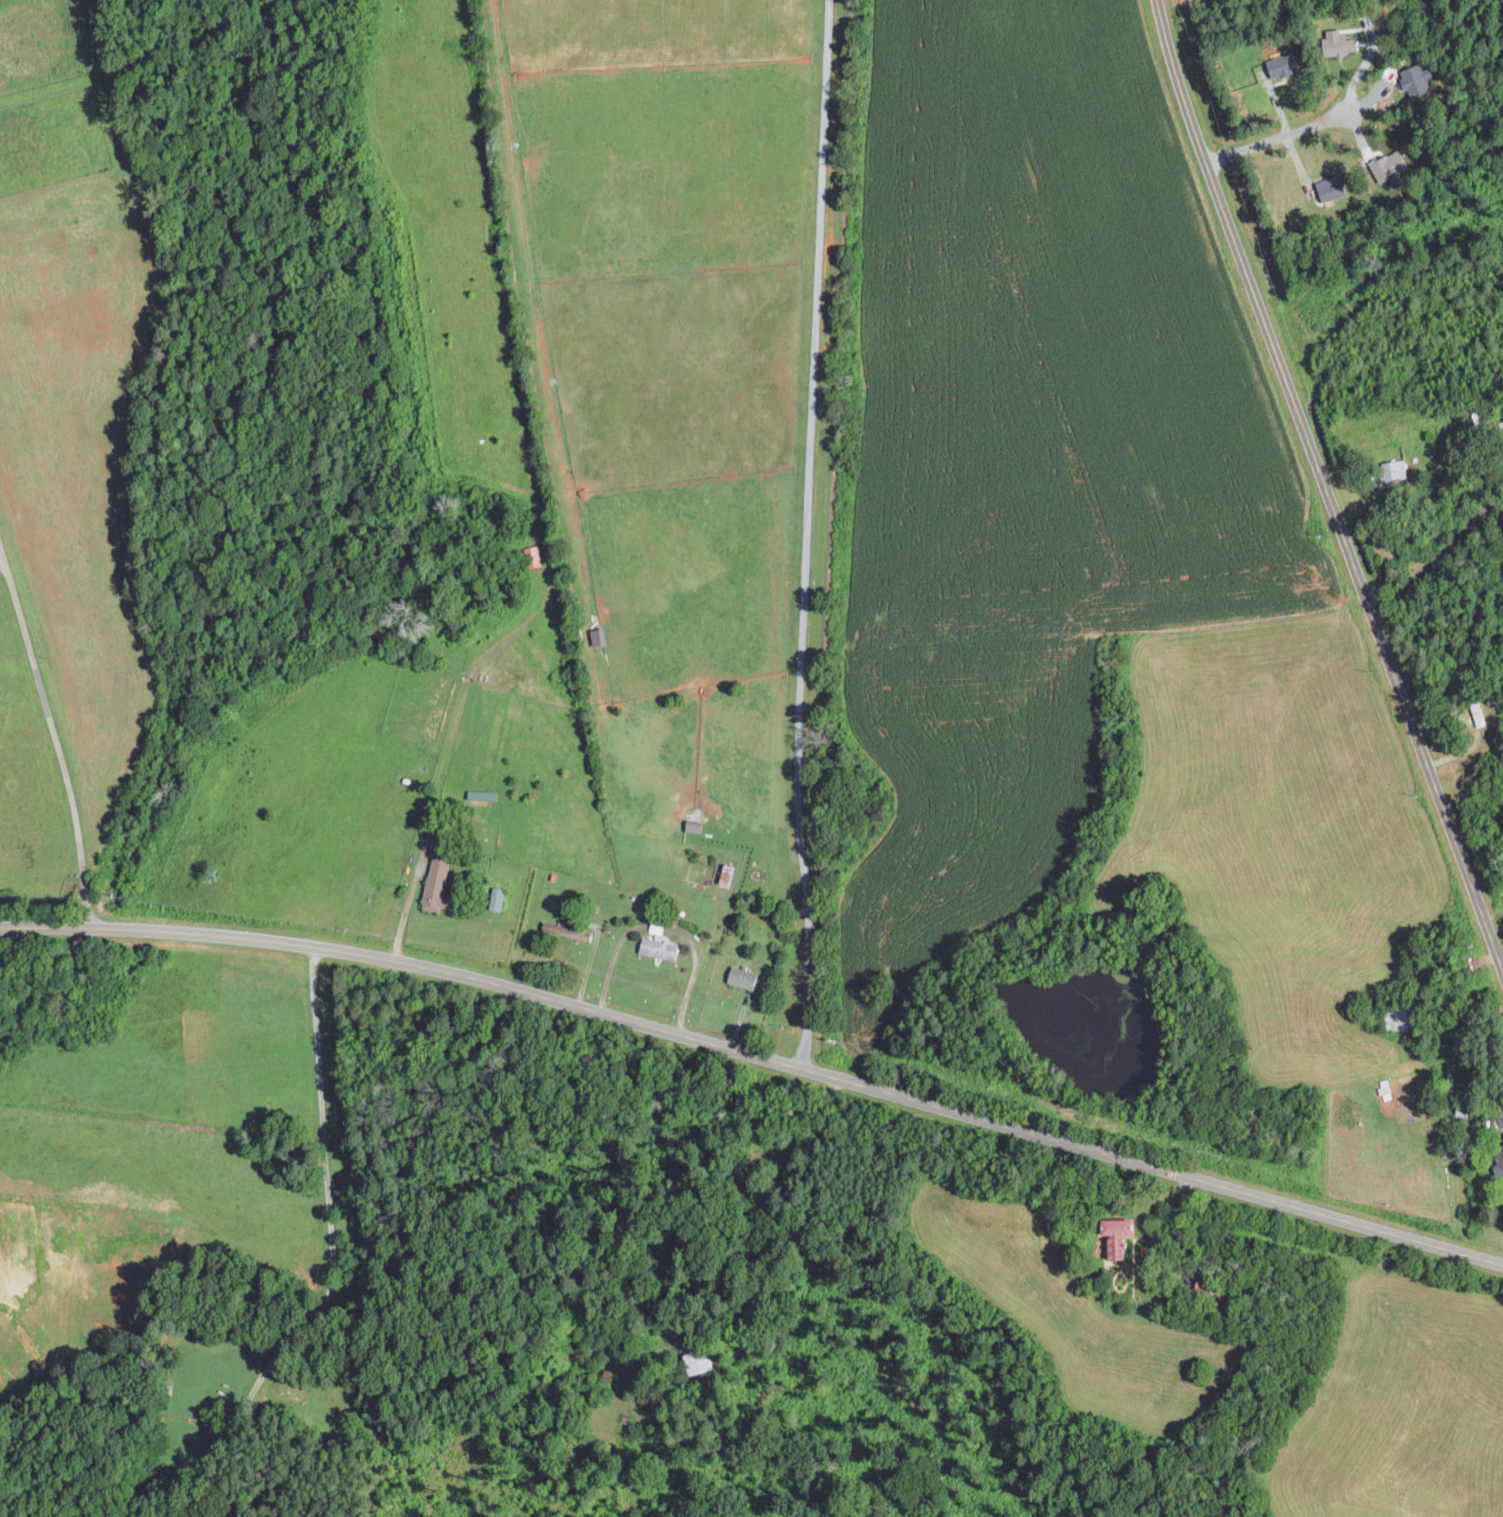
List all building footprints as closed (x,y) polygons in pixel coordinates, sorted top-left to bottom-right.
[(1304,67),(1297,49),(1267,61),(1274,79),(1304,67)] [(1399,72),(1409,96),(1433,86),(1422,62),(1399,72)] [(1402,174),(1414,164),(1400,146),(1374,165),(1392,189),(1405,179),(1402,174)] [(1323,201),(1348,196),(1344,175),(1319,180),(1323,201)] [(1402,476),(1409,475),(1406,459),(1388,463),(1390,473),(1401,471),(1402,476)] [(423,905),(443,909),(454,861),(434,856),(423,905)] [(507,888),(496,885),(491,908),(503,910),(507,888)] [(641,953),(678,960),(681,943),(645,936),(641,953)] [(728,982),(756,989),(761,972),(733,964),(728,982)] [(1138,1217),(1107,1217),(1107,1234),(1113,1234),(1113,1258),(1129,1258),(1129,1233),(1138,1233),(1138,1217)] [(714,1368),(707,1347),(683,1354),(690,1375),(714,1368)]
